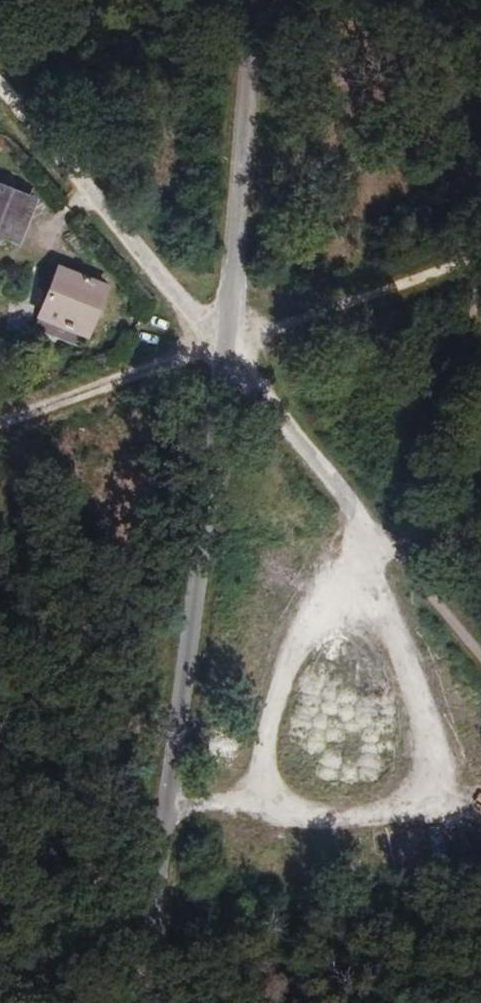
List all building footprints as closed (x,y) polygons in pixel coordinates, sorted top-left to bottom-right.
[(20,251),(37,201),(0,188),(0,244),(20,251)] [(89,352),(112,290),(55,268),(27,346),(55,355),(60,343),(89,352)]
